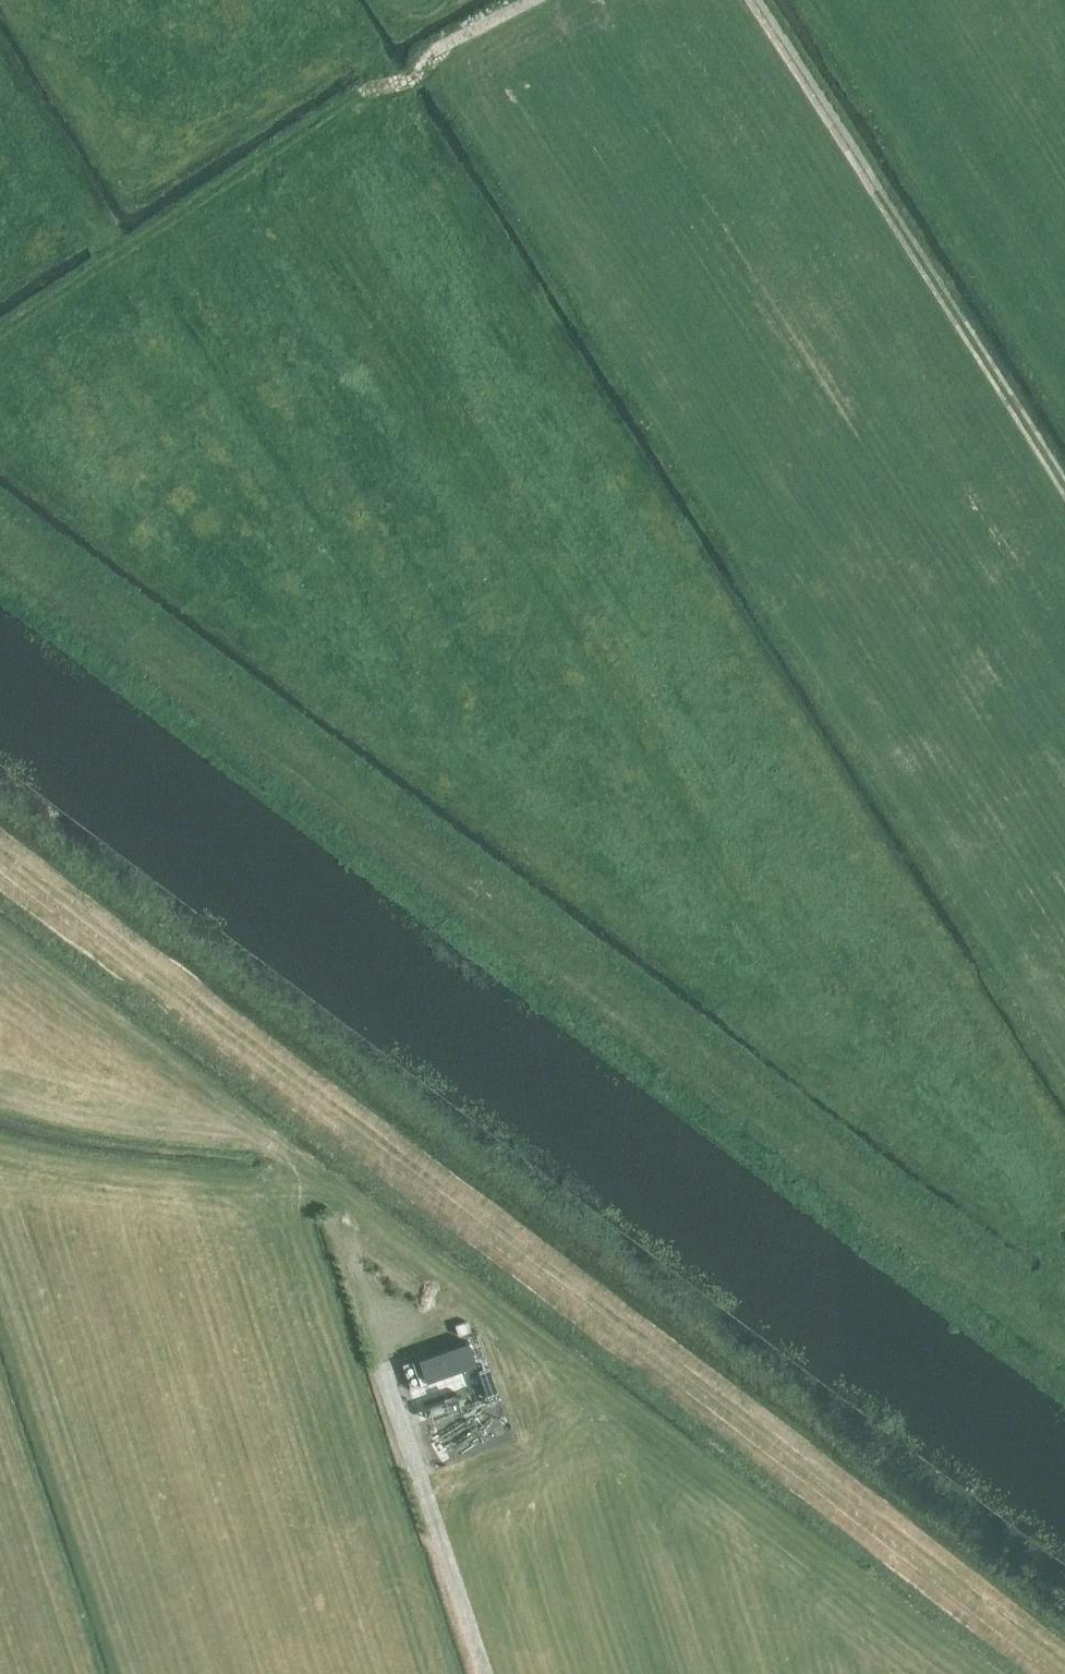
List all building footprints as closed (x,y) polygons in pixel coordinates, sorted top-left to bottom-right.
[(425,1382),(475,1364),(467,1341),(417,1359),(425,1382)]
